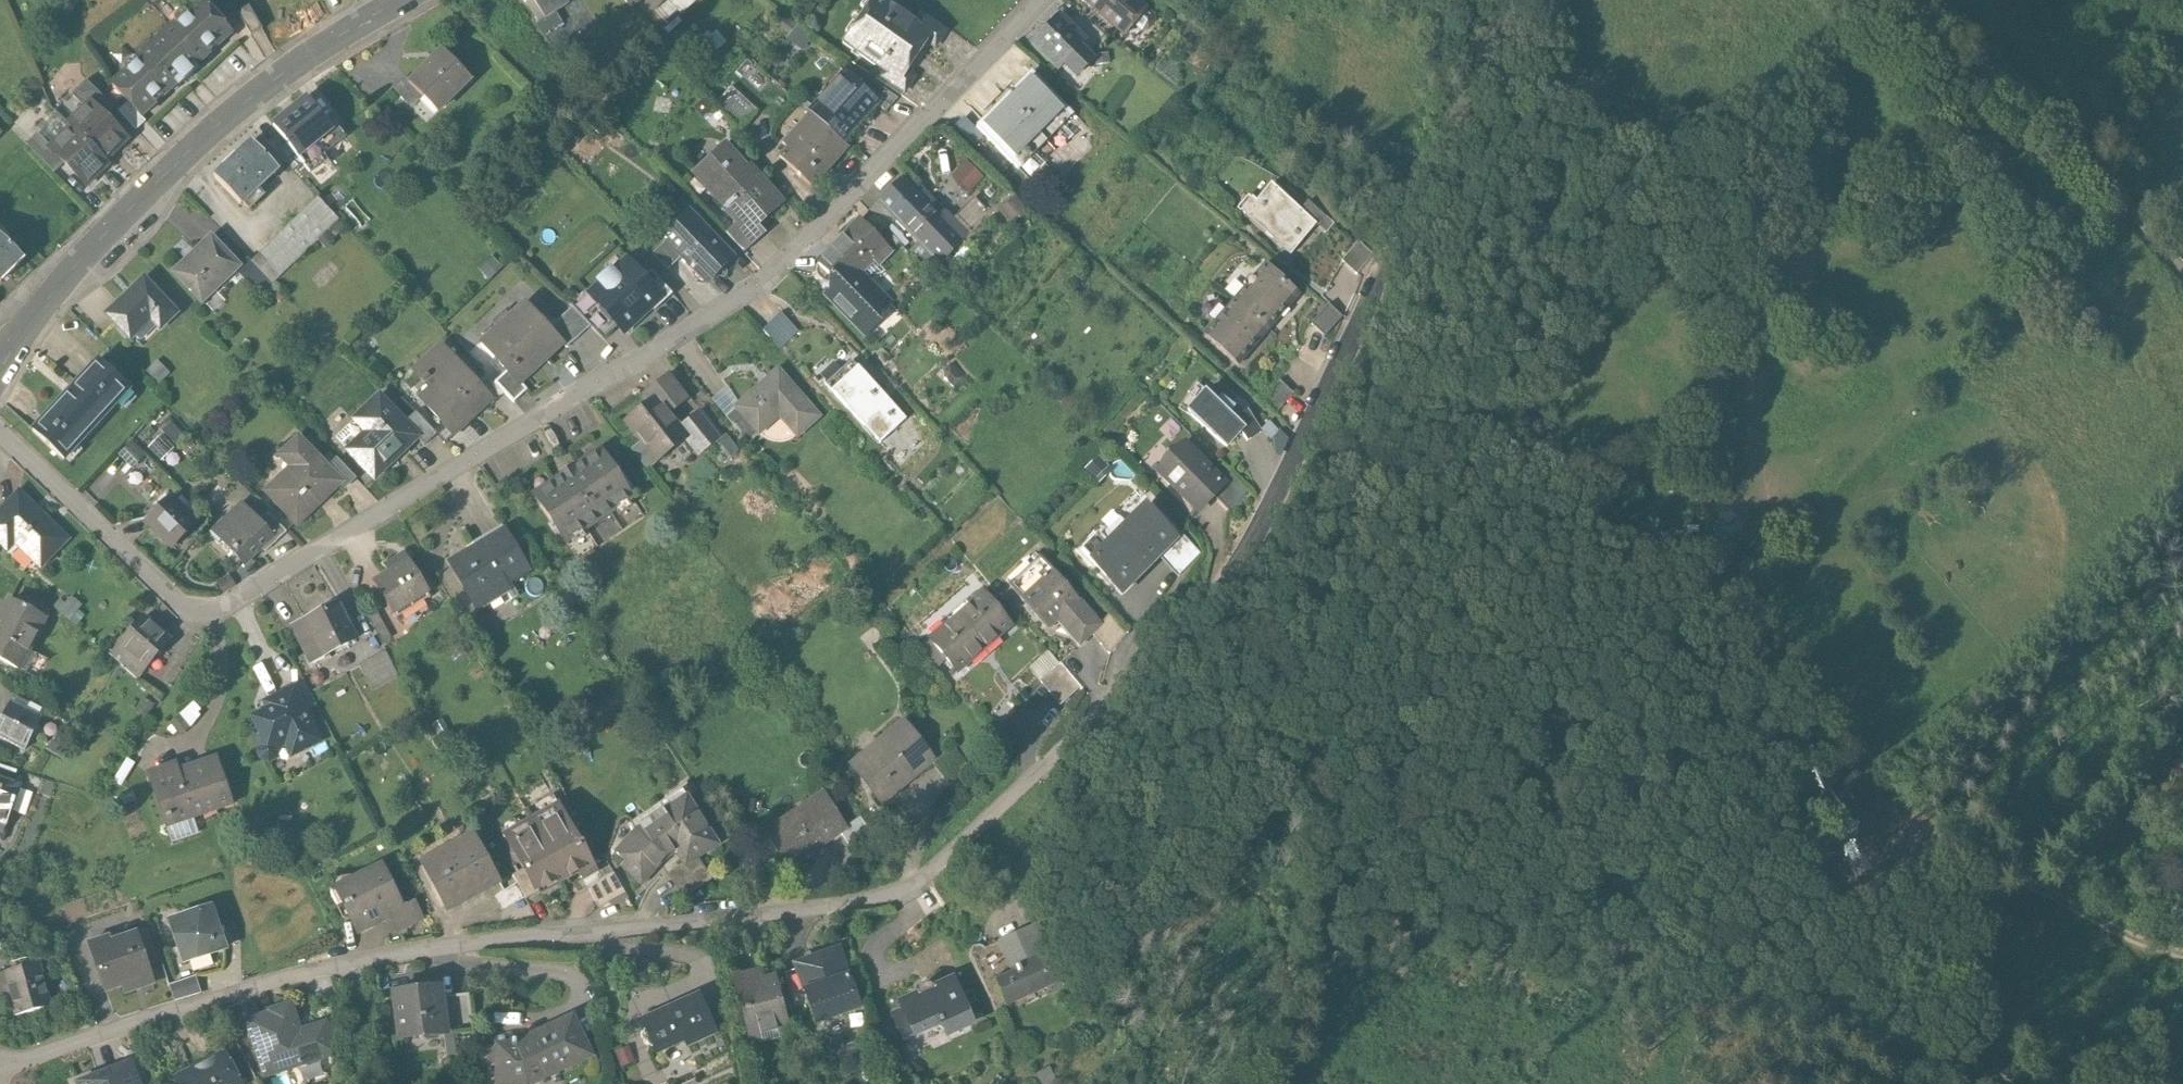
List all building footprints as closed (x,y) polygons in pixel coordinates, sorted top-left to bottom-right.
[(566,0),(529,0),(528,1),(540,20),(568,2),(566,0)] [(1135,0),(1084,0),(1124,33),(1134,21),(1142,29),(1149,28),(1154,22),(1154,15),(1135,0)] [(231,34),(202,2),(189,14),(186,10),(174,22),(172,21),(133,57),(134,59),(121,71),(124,74),(112,86),(142,117),(156,104),(154,101),(160,95),(162,98),(177,84),(179,87),(198,69),(196,67),(210,53),(208,51),(215,45),(217,47),(231,34)] [(918,26),(885,2),(879,4),(870,16),(871,21),(867,27),(862,27),(854,41),(854,46),(888,69),(893,62),(906,71),(926,41),(914,32),(918,26)] [(248,8),(238,13),(250,35),(261,29),(248,8)] [(1084,40),(1061,16),(1032,44),(1056,68),(1062,62),(1075,76),(1091,60),(1078,47),(1084,40)] [(471,80),(442,51),(409,84),(423,98),(427,94),(442,108),(471,80)] [(845,73),(811,112),(844,141),(863,119),(866,122),(869,122),(873,119),(873,115),(869,112),(878,102),(845,73)] [(90,103),(103,116),(112,107),(86,81),(71,96),(84,109),(90,103)] [(1050,108),(1025,83),(985,125),(1018,157),(1033,141),(1037,145),(1045,137),(1033,125),(1050,108)] [(759,111),(732,87),(717,105),(740,132),(759,111)] [(340,140),(307,99),(273,126),(297,156),(317,141),(325,151),(340,140)] [(71,118),(66,123),(105,162),(127,141),(103,116),(90,103),(84,109),(73,120),(71,118)] [(844,141),(811,112),(783,144),(788,148),(779,158),(814,188),(850,147),(844,141)] [(108,165),(105,162),(66,123),(58,115),(41,131),(54,145),(50,149),(86,187),(108,165)] [(746,166),(726,142),(692,173),(694,176),(699,171),(727,203),(722,207),(737,223),(746,215),(756,225),(783,201),(759,175),(757,176),(748,167),(751,165),(749,163),(746,166)] [(276,171),(250,144),(213,179),(240,206),(276,171)] [(950,173),(970,191),(984,175),(965,158),(950,173)] [(944,217),(904,178),(879,202),(933,255),(935,253),(944,263),(972,235),(949,212),(944,217)] [(1300,212),(1270,187),(1255,205),(1251,202),(1240,215),(1290,257),(1316,225),(1300,212)] [(338,218),(316,197),(250,261),(272,283),(338,218)] [(1309,201),(1300,212),(1316,225),(1325,233),(1334,222),(1309,201)] [(692,213),(690,212),(666,236),(708,280),(733,255),(732,254),(731,255),(691,214),(692,213)] [(818,260),(833,275),(846,287),(861,271),(874,257),(879,262),(893,248),(860,217),(818,260)] [(0,236),(0,283),(1,284),(24,261),(0,236)] [(211,239),(175,274),(203,301),(204,300),(201,296),(211,286),(215,290),(235,270),(238,267),(211,239)] [(272,283),(250,261),(247,258),(238,267),(235,270),(263,298),(275,286),(272,283)] [(658,296),(628,264),(616,276),(613,273),(600,284),(603,288),(594,297),(602,306),(598,311),(610,324),(614,319),(623,329),(658,296)] [(1263,268),(1233,303),(1268,333),(1299,298),(1263,268)] [(888,298),(861,271),(846,287),(833,275),(831,276),(831,291),(828,294),(861,326),(888,298)] [(143,278),(105,315),(129,339),(150,319),(159,328),(176,312),(143,278)] [(560,342),(523,303),(479,345),(515,384),(560,342)] [(1240,367),(1268,333),(1233,303),(1204,337),(1240,367)] [(1328,307),(1310,327),(1323,339),(1341,319),(1328,307)] [(482,392),(441,348),(415,372),(423,380),(420,382),(424,386),(426,383),(435,392),(421,405),(451,437),(467,422),(459,414),(482,392)] [(851,358),(825,383),(882,441),(908,416),(851,358)] [(129,389),(97,360),(31,431),(63,460),(129,389)] [(819,416),(778,370),(736,408),(759,434),(784,412),(802,432),(819,416)] [(689,395),(670,373),(642,396),(649,403),(626,422),(658,460),(687,435),(701,452),(708,446),(723,464),(738,450),(723,432),(720,436),(700,412),(682,428),(665,407),(671,402),(675,407),(689,395)] [(1291,397),(1278,386),(1260,406),(1273,417),(1291,397)] [(1242,417),(1213,391),(1206,399),(1203,397),(1186,415),(1226,451),(1240,436),(1246,446),(1260,436),(1246,414),(1242,417)] [(417,438),(378,397),(352,421),(365,435),(347,453),(373,480),(417,438)] [(156,461),(171,447),(159,434),(144,448),(156,461)] [(340,481),(298,440),(284,454),(299,468),(271,496),(298,523),(340,481)] [(1221,486),(1183,450),(1176,456),(1170,457),(1165,463),(1164,470),(1167,473),(1161,479),(1195,512),(1221,486)] [(561,478),(533,497),(553,525),(549,527),(559,541),(562,538),(565,542),(583,530),(585,532),(614,511),(613,508),(631,495),(628,492),(632,489),(622,475),(618,478),(599,451),(572,470),(570,467),(559,475),(561,478)] [(17,494),(0,512),(0,544),(7,537),(40,567),(66,540),(17,494)] [(197,524),(172,500),(148,526),(173,549),(197,524)] [(277,544),(240,506),(222,524),(231,532),(220,542),(244,566),(271,541),(275,546),(277,544)] [(1176,541),(1146,511),(1094,563),(1123,593),(1176,541)] [(502,533),(450,565),(472,601),(509,578),(511,582),(527,573),(502,533)] [(1101,624),(1040,560),(1010,588),(1049,629),(1061,618),(1084,642),(1091,635),(1090,634),(1101,624)] [(409,562),(374,585),(393,614),(429,592),(409,562)] [(985,593),(957,616),(983,647),(999,634),(1000,635),(1001,634),(999,631),(1008,623),(1011,626),(1012,625),(985,593)] [(10,602),(0,622),(0,660),(19,669),(44,619),(10,602)] [(338,605),(292,629),(310,664),(356,640),(338,605)] [(983,647),(957,616),(931,638),(959,670),(961,668),(958,665),(966,658),(969,662),(972,659),(970,658),(983,647)] [(144,619),(119,646),(146,668),(169,641),(144,619)] [(146,668),(119,646),(110,657),(136,679),(146,668)] [(1025,667),(1058,703),(1079,684),(1046,648),(1025,667)] [(319,740),(293,690),(265,704),(269,711),(253,719),(259,732),(254,735),(260,748),(258,753),(262,759),(269,761),(275,758),(278,748),(286,743),(292,745),(296,753),(319,740)] [(173,734),(199,714),(189,700),(163,720),(173,734)] [(12,701),(0,726),(0,737),(25,750),(41,716),(12,701)] [(930,753),(903,720),(852,763),(883,800),(903,784),(899,778),(928,753),(929,754),(930,753)] [(2172,758),(2151,790),(2176,807),(2182,798),(2182,765),(2172,758)] [(176,768),(149,778),(167,828),(232,805),(217,765),(180,779),(176,768)] [(0,778),(0,821),(3,812),(9,815),(19,785),(0,778)] [(663,809),(653,817),(673,849),(688,839),(697,854),(720,838),(688,790),(665,806),(663,802),(660,804),(663,809)] [(847,824),(824,790),(809,801),(812,805),(797,815),(794,811),(772,826),(783,843),(779,846),(791,862),(847,824)] [(530,817),(532,820),(564,877),(577,870),(582,878),(596,870),(581,843),(579,844),(561,812),(552,817),(547,808),(530,817)] [(667,853),(673,849),(653,817),(637,829),(634,824),(631,825),(634,831),(618,850),(633,864),(629,868),(643,880),(667,853)] [(564,877),(532,820),(511,832),(514,838),(512,839),(515,843),(509,846),(534,889),(555,877),(557,881),(564,877)] [(473,835),(422,864),(427,862),(437,879),(432,882),(448,909),(470,896),(466,888),(494,872),(473,835)] [(403,910),(381,868),(341,889),(349,902),(344,905),(345,907),(349,907),(361,932),(388,918),(403,910)] [(614,868),(584,879),(593,902),(623,891),(614,868)] [(416,904),(403,910),(388,918),(396,934),(424,919),(416,904)] [(211,909),(170,924),(184,965),(225,950),(221,937),(224,938),(224,929),(218,929),(211,909)] [(1020,968),(997,978),(1008,1003),(1066,977),(1057,957),(1052,959),(1037,925),(1009,937),(1021,962),(1017,964),(1020,968)] [(146,930),(134,934),(147,968),(159,964),(146,930)] [(108,938),(89,945),(107,992),(122,986),(126,996),(153,986),(147,968),(134,934),(110,943),(108,938)] [(840,945),(808,956),(810,963),(807,968),(800,971),(810,998),(816,996),(824,1017),(861,1004),(840,945)] [(35,968),(0,977),(0,996),(2,996),(10,1022),(47,1012),(35,968)] [(761,970),(736,977),(752,1034),(787,1025),(774,978),(764,980),(761,970)] [(973,1021),(955,978),(938,986),(935,983),(932,981),(928,981),(924,983),(921,986),(920,990),(921,993),(904,1000),(906,1007),(893,1012),(905,1039),(946,1021),(950,1031),(973,1021)] [(195,979),(170,987),(175,1002),(199,994),(195,979)] [(445,1033),(439,988),(395,995),(401,1040),(445,1033)] [(715,1028),(698,990),(671,1002),(672,1005),(643,1020),(644,1023),(647,1022),(657,1048),(684,1036),(686,1041),(715,1028)] [(974,990),(963,996),(973,1016),(984,1011),(974,990)] [(271,1016),(247,1024),(265,1078),(335,1054),(324,1022),(303,1029),(296,1026),(290,1007),(270,1014),(271,1016)] [(590,1053),(573,1017),(524,1042),(495,1046),(498,1067),(509,1065),(511,1074),(518,1082),(528,1080),(553,1067),(555,1071),(590,1053)] [(629,1047),(616,1051),(622,1066),(634,1061),(629,1047)] [(181,1078),(180,1083),(237,1083),(223,1057),(181,1078)] [(130,1066),(78,1083),(137,1083),(130,1066)]
